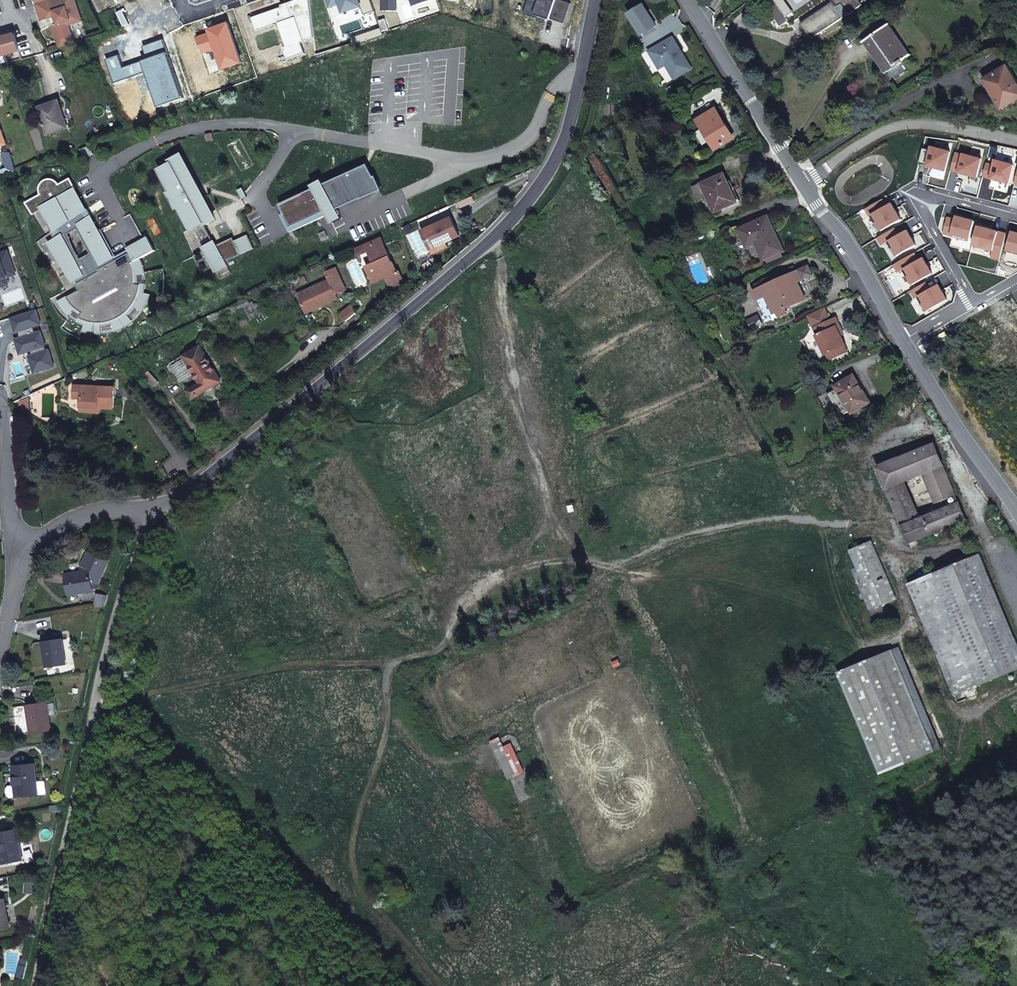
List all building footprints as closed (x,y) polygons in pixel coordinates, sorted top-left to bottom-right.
[(36,4),(42,21),(56,16),(58,23),(53,25),(60,47),(75,42),(69,25),(83,20),(76,0),(48,0),(36,4)] [(383,10),(397,11),(397,0),(383,0),(383,10)] [(528,4),(537,8),(535,14),(547,19),(550,20),(550,19),(564,23),(570,3),(561,0),(529,0),(528,4)] [(859,7),(854,0),(831,0),(832,3),(801,24),(811,39),(847,14),(848,15),(853,12),(852,11),(859,7)] [(537,8),(528,4),(524,14),(546,21),(547,19),(535,14),(537,8)] [(644,5),(629,14),(642,35),(657,26),(644,5)] [(242,63),(229,23),(209,30),(210,33),(197,38),(202,53),(216,48),(223,69),(242,63)] [(902,61),(910,55),(889,24),(864,42),(885,73),(898,64),(898,65),(902,62),(902,61)] [(4,55),(14,52),(20,51),(15,34),(2,38),(0,32),(0,57),(4,55)] [(674,79),(691,69),(673,38),(650,51),(660,68),(666,64),(674,79)] [(14,52),(4,55),(6,62),(16,59),(14,52)] [(1016,86),(1005,67),(986,78),(997,96),(995,98),(1001,109),(1016,100),(1016,85),(1016,86)] [(45,126),(48,135),(68,128),(59,101),(39,108),(45,125),(44,125),(44,127),(45,126)] [(733,139),(715,110),(698,120),(716,149),(733,139)] [(90,147),(81,151),(86,159),(94,155),(90,147)] [(17,173),(10,155),(3,154),(9,169),(0,172),(0,178),(17,173)] [(205,226),(216,220),(202,194),(199,195),(197,190),(199,189),(181,156),(170,161),(172,164),(161,170),(172,192),(168,194),(177,210),(181,208),(193,230),(204,224),(205,226)] [(281,205),(291,228),(326,212),(328,216),(338,211),(336,207),(374,190),(364,167),(324,185),(323,184),(314,189),(314,190),(281,205)] [(703,184),(693,188),(699,201),(705,198),(709,197),(715,210),(715,212),(720,210),(737,202),(728,182),(724,174),(703,184)] [(131,254),(116,262),(99,232),(87,212),(75,190),(77,189),(71,179),(60,185),(58,182),(53,180),(50,180),(46,180),(44,182),(42,184),(41,187),(40,189),(40,192),(41,195),(26,204),(33,216),(41,211),(55,232),(52,234),(56,240),(50,243),(75,282),(77,281),(78,284),(76,285),(80,291),(58,303),(63,311),(68,316),(75,308),(83,313),(80,319),(86,326),(84,332),(93,334),(101,335),(101,324),(113,322),(115,328),(120,326),(125,324),(130,320),(127,314),(135,305),(144,312),(146,308),(148,304),(150,300),(151,296),(142,294),(143,286),(137,286),(136,276),(146,274),(144,267),(141,259),(135,263),(131,254)] [(238,191),(243,200),(248,197),(243,189),(238,191)] [(458,203),(461,208),(474,201),(472,197),(458,203)] [(711,212),(715,210),(709,197),(705,198),(711,212)] [(338,211),(328,216),(332,223),(342,218),(338,211)] [(291,228),(285,214),(281,216),(290,233),(328,216),(326,212),(291,228)] [(445,243),(460,236),(452,217),(422,231),(429,247),(444,240),(445,243)] [(780,252),(783,251),(768,217),(739,230),(747,247),(756,243),(763,259),(766,258),(780,252)] [(411,225),(405,228),(407,233),(413,231),(411,225)] [(116,262),(131,254),(135,263),(141,259),(151,254),(144,240),(128,248),(129,250),(116,257),(102,230),(99,232),(116,262)] [(249,235),(235,242),(242,255),(255,249),(249,235)] [(393,263),(382,237),(356,249),(358,254),(361,253),(362,255),(369,252),(373,261),(376,260),(377,262),(367,267),(374,283),(387,278),(392,289),(405,283),(400,271),(398,272),(394,263),(393,263)] [(155,252),(148,238),(144,240),(151,254),(155,252)] [(205,252),(195,256),(202,273),(214,268),(216,272),(227,267),(226,263),(242,255),(235,242),(234,238),(223,244),(224,246),(218,249),(217,246),(215,243),(203,249),(205,252)] [(444,240),(429,247),(433,254),(447,247),(445,243),(444,240)] [(8,252),(0,255),(0,256),(1,259),(0,260),(0,287),(9,284),(7,278),(17,274),(8,252)] [(766,258),(768,262),(782,256),(780,252),(766,258)] [(785,309),(806,300),(798,282),(813,275),(809,266),(753,292),(758,301),(761,307),(766,306),(770,304),(774,313),(775,314),(777,313),(778,313),(780,317),(788,313),(785,309)] [(346,290),(337,269),(327,273),(330,281),(298,294),(306,311),(320,305),(320,307),(338,299),(336,294),(346,290)] [(210,321),(246,305),(253,320),(270,310),(265,301),(256,306),(253,301),(250,303),(248,298),(208,316),(210,321)] [(770,304),(766,306),(770,315),(774,313),(770,304)] [(356,313),(352,305),(340,315),(346,322),(356,313)] [(814,328),(831,320),(825,307),(808,315),(814,328)] [(37,310),(11,318),(16,333),(22,331),(24,338),(16,340),(21,354),(32,351),(33,356),(30,357),(35,373),(55,366),(50,350),(48,351),(42,332),(37,333),(35,326),(42,324),(37,310)] [(840,326),(836,318),(831,320),(814,328),(826,354),(830,352),(833,357),(844,352),(842,347),(844,346),(845,345),(840,336),(836,327),(840,326)] [(221,381),(200,346),(184,356),(195,374),(200,384),(188,391),(193,398),(221,381)] [(195,374),(184,356),(172,364),(182,381),(195,374)] [(143,376),(153,387),(159,382),(149,371),(143,376)] [(870,402),(854,375),(836,386),(852,413),(870,402)] [(83,386),(74,386),(73,399),(82,399),(83,386)] [(114,408),(115,388),(83,386),(82,399),(81,411),(94,412),(94,407),(100,408),(114,408)] [(21,401),(21,406),(30,410),(29,398),(21,401)] [(907,538),(910,543),(966,520),(959,503),(939,511),(919,519),(903,481),(923,473),(936,504),(956,495),(943,465),(934,444),(878,467),(884,482),(886,488),(893,503),(896,510),(902,526),(907,538)] [(877,485),(885,506),(893,503),(886,488),(884,482),(877,485)] [(830,495),(834,506),(842,504),(838,492),(830,495)] [(889,513),(900,541),(907,538),(902,526),(896,510),(889,513)] [(850,550),(875,607),(896,598),(887,577),(885,578),(870,542),(861,546),(860,544),(857,545),(858,547),(850,550)] [(98,583),(109,561),(90,551),(81,569),(82,572),(66,575),(69,595),(94,591),(94,584),(98,583)] [(955,696),(1016,670),(1016,641),(980,554),(908,584),(955,696)] [(108,596),(98,594),(95,608),(106,606),(108,596)] [(63,639),(43,642),(47,667),(66,664),(63,639)] [(897,647),(890,651),(841,671),(883,773),(932,752),(940,749),(934,737),(903,660),(897,647)] [(48,704),(48,702),(28,705),(32,734),(51,731),(49,716),(48,704)] [(55,703),(48,704),(49,716),(57,714),(55,703)] [(502,737),(492,741),(510,779),(527,771),(514,742),(506,746),(502,737)] [(38,795),(36,782),(34,763),(14,765),(16,785),(17,797),(38,795)] [(45,781),(36,782),(38,795),(47,794),(45,781)] [(10,798),(17,797),(16,785),(9,786),(7,788),(6,791),(7,793),(8,796),(10,798)] [(989,796),(997,811),(1004,807),(997,792),(989,796)] [(0,832),(0,854),(2,864),(22,860),(16,829),(0,832)] [(9,927),(5,899),(0,899),(0,928),(9,927)] [(27,967),(21,965),(18,979),(24,980),(27,967)]
